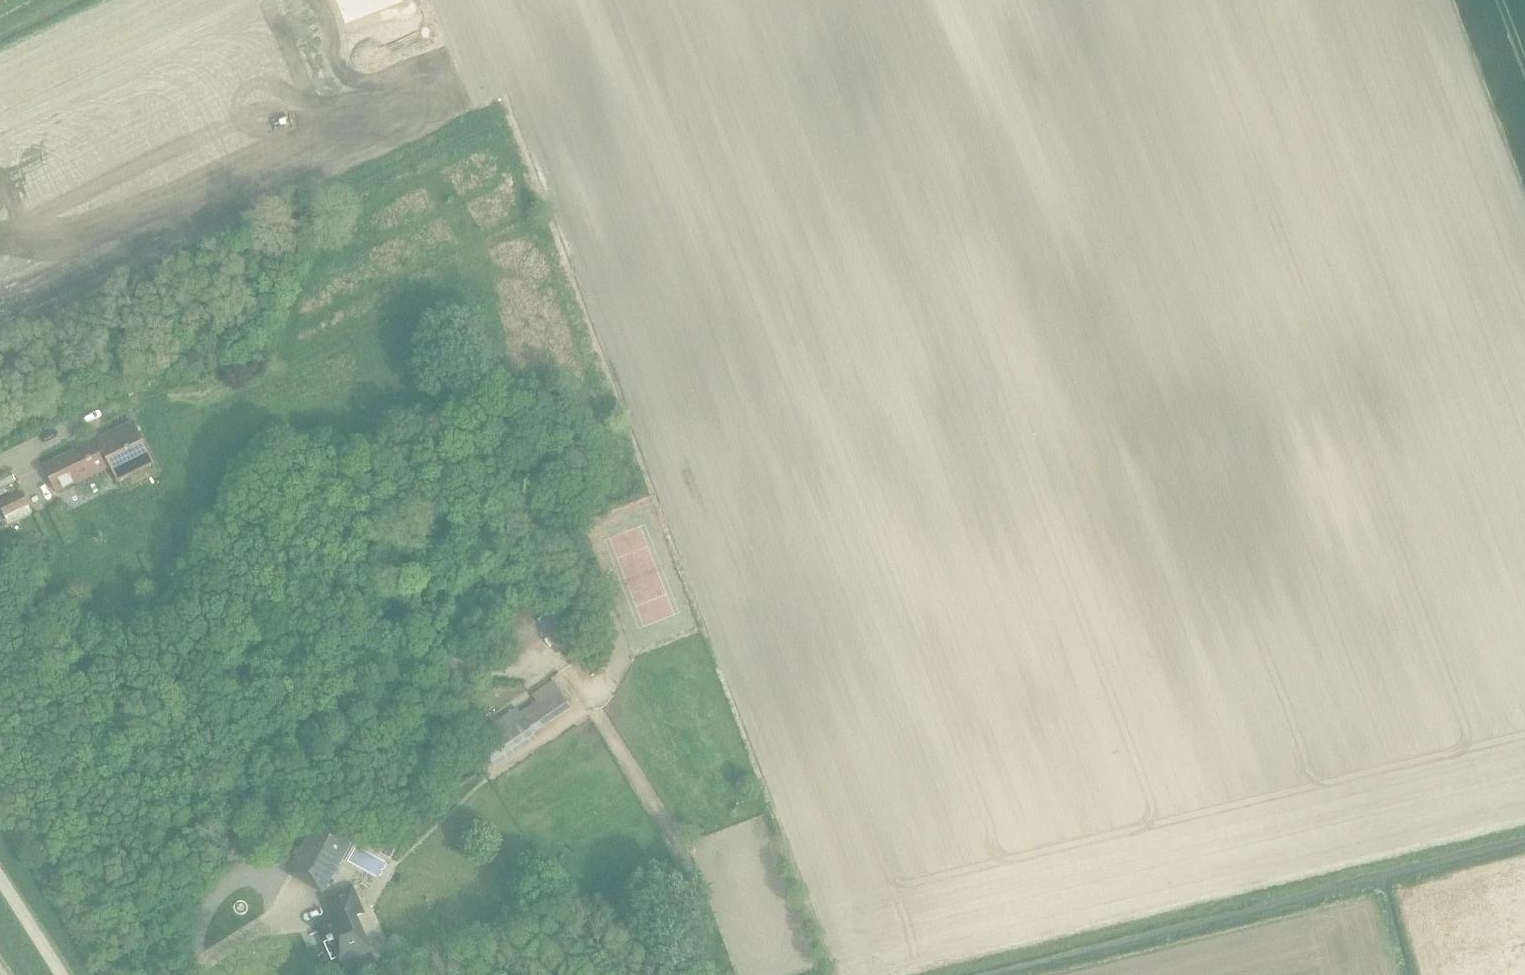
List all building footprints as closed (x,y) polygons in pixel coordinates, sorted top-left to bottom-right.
[(110,464),(117,478),(152,461),(133,423),(45,466),(56,491),(110,464)] [(5,515),(27,504),(22,492),(0,503),(0,505),(5,515)] [(562,658),(565,661),(583,648),(574,637),(563,622),(546,634),(562,658)] [(540,744),(532,732),(570,705),(552,679),(550,680),(532,693),(533,695),(539,703),(521,716),(515,708),(513,706),(462,742),(465,746),(490,780),(540,744)] [(289,873),(321,890),(352,836),(320,818),(289,873)] [(345,972),(375,959),(355,916),(363,913),(352,888),(325,900),(332,917),(316,924),(332,960),(339,957),(345,972)]
